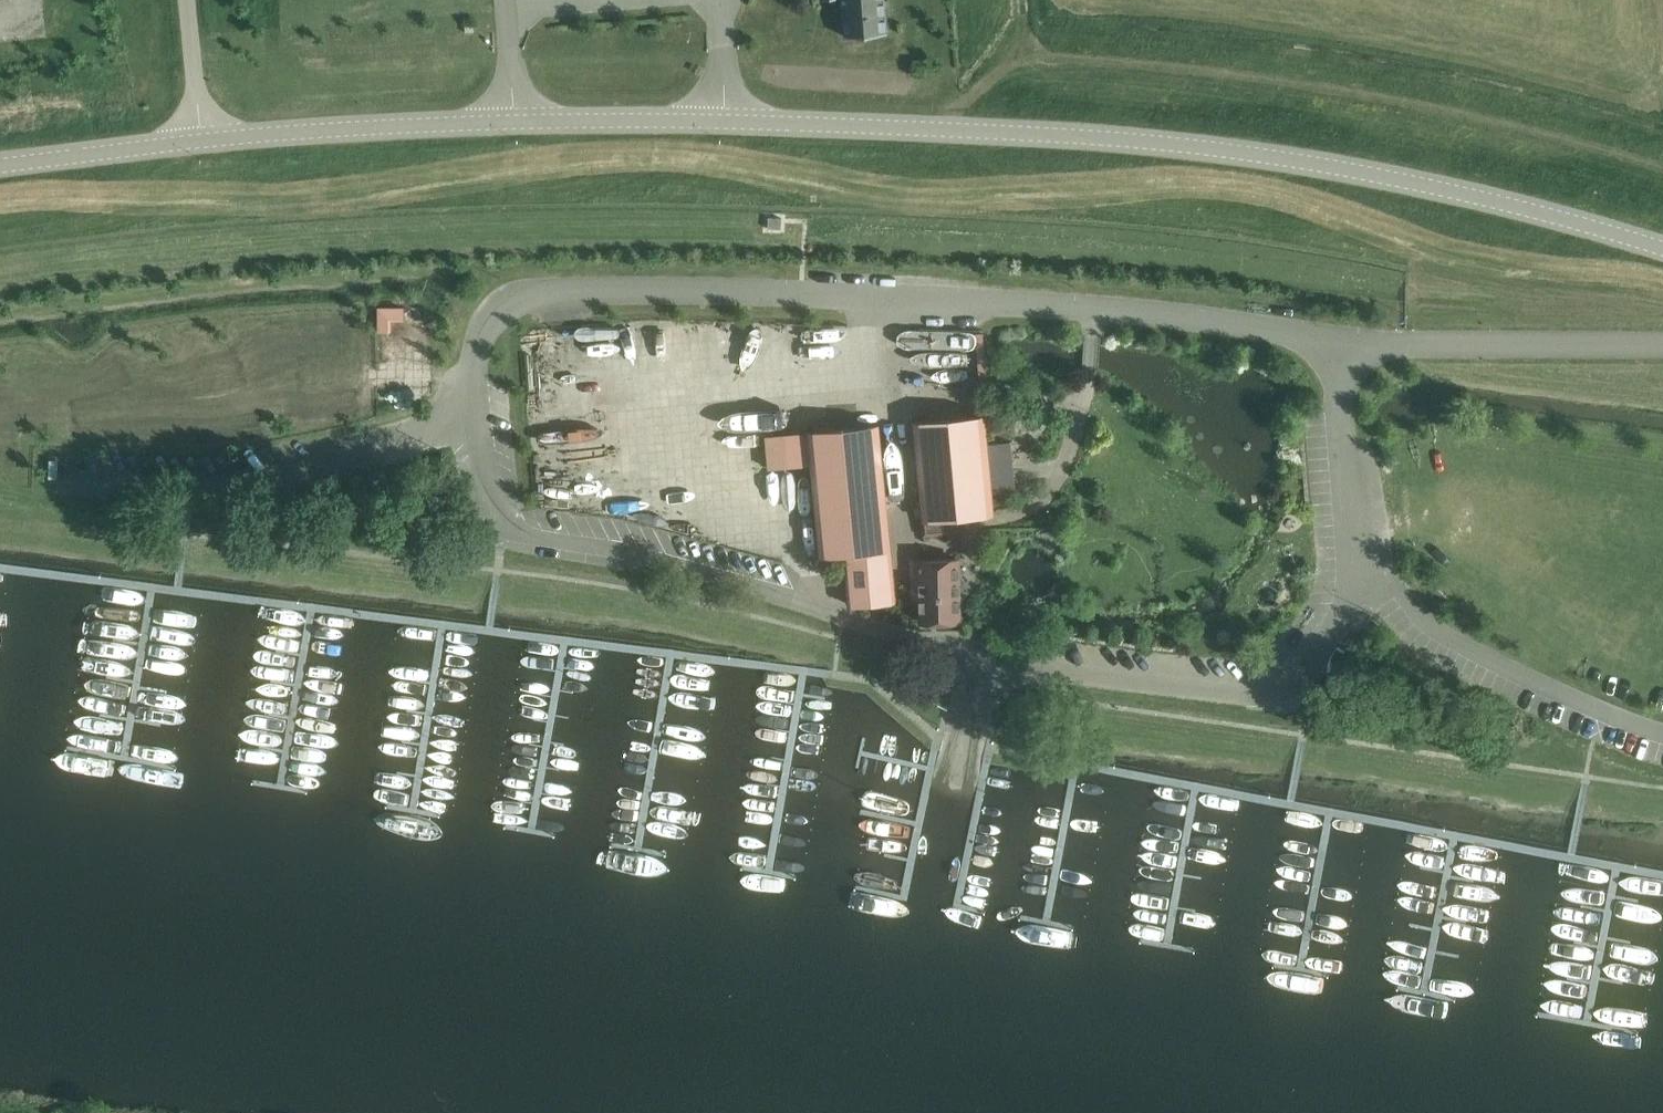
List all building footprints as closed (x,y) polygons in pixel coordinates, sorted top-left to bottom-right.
[(887,24),(886,18),(885,18),(884,0),(841,0),(844,35),(887,32),(886,24),(887,24)] [(399,312),(400,298),(373,298),(372,324),(384,324),(385,312),(399,312)] [(914,421),(923,519),(994,513),(985,415),(914,421)] [(879,424),(808,431),(820,553),(844,551),(849,604),(895,600),(879,424)] [(1014,441),(996,441),(998,490),(1016,490),(1014,441)] [(958,558),(936,558),(914,558),(914,575),(915,597),(921,597),(921,621),(960,621),(958,558)]
